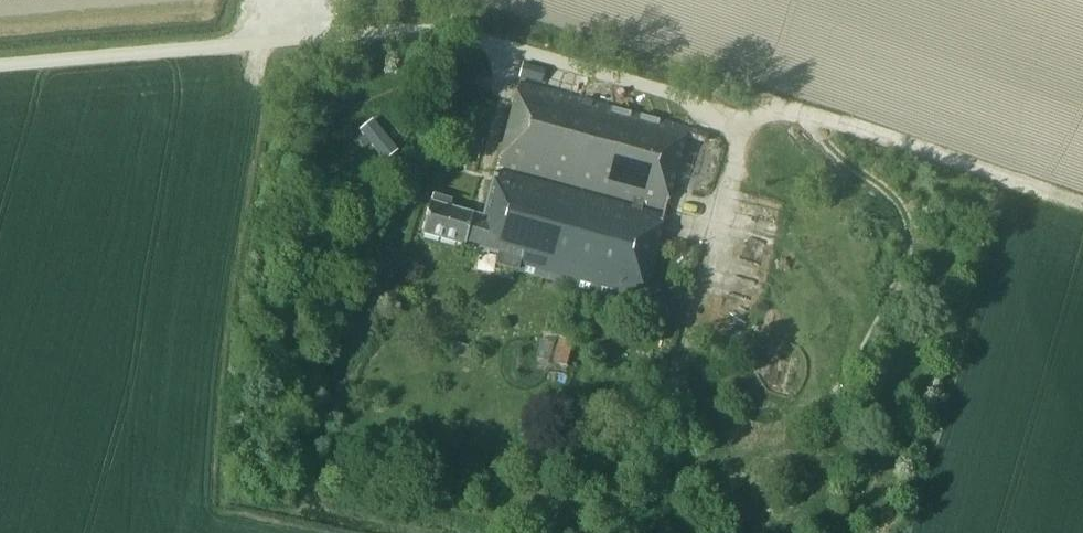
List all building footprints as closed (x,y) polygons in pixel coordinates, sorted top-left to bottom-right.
[(522,64),(519,77),(541,83),(542,80),(546,81),(548,74),(544,73),(544,71),(522,64)] [(497,165),(597,192),(666,210),(685,138),(703,143),(706,133),(519,83),(497,165)] [(597,192),(497,165),(484,218),(448,208),(451,201),(433,196),(422,235),(499,255),(496,264),(573,285),(597,192)] [(666,210),(597,192),(573,285),(641,303),(654,253),(673,258),(676,244),(658,239),(666,210)] [(559,337),(552,362),(568,367),(576,342),(559,337)] [(454,353),(475,357),(477,347),(456,343),(454,353)] [(573,518),(562,516),(560,529),(571,532),(573,518)]
